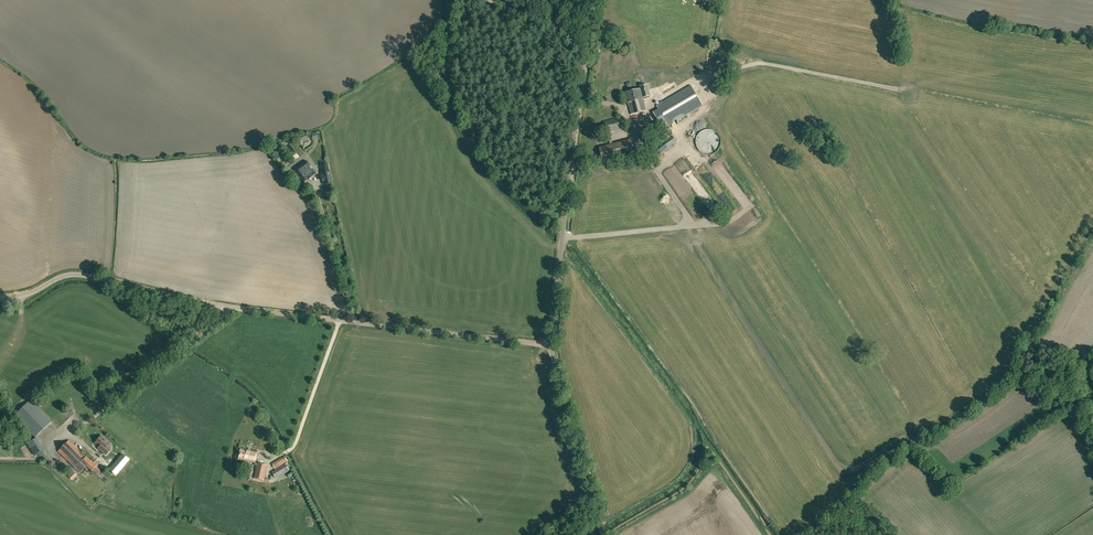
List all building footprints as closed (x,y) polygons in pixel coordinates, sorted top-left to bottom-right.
[(647,84),(640,86),(643,97),(650,96),(647,84)] [(691,85),(682,90),(657,105),(668,125),(694,110),(703,105),(691,85)] [(628,103),(631,114),(646,110),(643,99),(644,98),(643,97),(641,88),(625,92),(628,103)] [(607,133),(631,126),(629,122),(626,123),(624,118),(624,116),(604,121),(607,133)] [(658,143),(666,137),(663,134),(655,140),(658,143)] [(654,157),(676,141),(672,136),(650,152),(654,157)] [(604,164),(621,159),(617,143),(599,147),(604,164)] [(278,149),(273,153),(277,159),(282,155),(278,149)] [(311,177),(316,173),(307,161),(294,170),(304,182),(308,179),(309,179),(311,177)] [(327,164),(321,166),(322,173),(321,173),(322,177),(321,177),(322,181),(323,180),(324,185),(332,183),(330,171),(328,171),(327,164)] [(35,437),(51,421),(31,400),(14,415),(35,437)] [(110,443),(101,435),(95,442),(99,446),(98,448),(106,454),(110,449),(107,446),(110,443)] [(40,456),(46,452),(44,449),(37,437),(27,443),(35,455),(38,453),(40,456)] [(58,451),(72,465),(83,454),(69,440),(58,451)] [(255,462),(257,451),(240,448),(238,459),(255,462)] [(83,454),(72,465),(80,473),(87,466),(97,475),(102,469),(92,460),(91,461),(86,456),(86,457),(83,454)] [(128,461),(122,455),(109,468),(115,475),(128,461)] [(275,469),(287,462),(284,456),(282,457),(272,463),(275,469)] [(263,479),(266,465),(258,463),(255,478),(263,479)] [(275,478),(289,470),(291,468),(287,463),(285,464),(272,472),(275,478)] [(72,480),(76,475),(73,471),(68,476),(72,480)]
